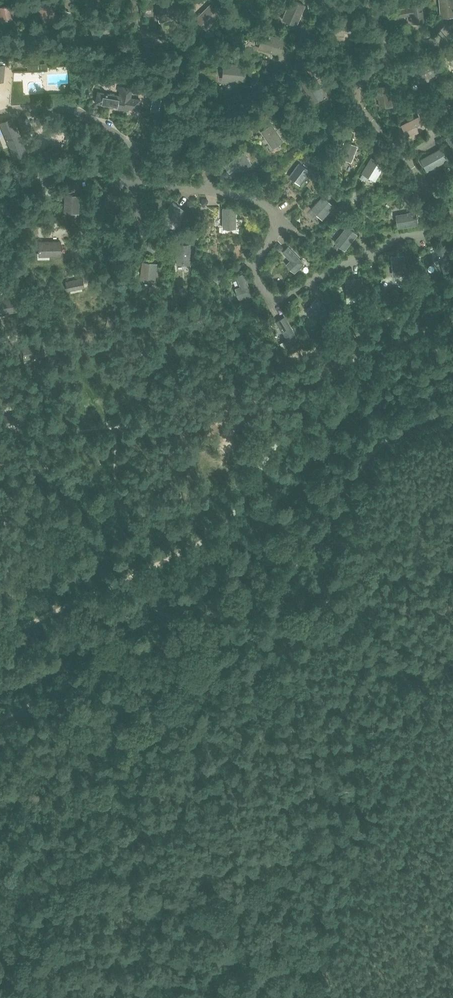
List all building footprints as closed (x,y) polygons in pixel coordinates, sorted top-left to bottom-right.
[(37,3),(44,26),(58,21),(52,0),(47,0),(37,3)] [(157,7),(162,22),(184,14),(179,0),(177,0),(157,7)] [(283,19),(298,25),(306,5),(294,0),(291,0),(283,19)] [(441,17),(452,16),(452,0),(440,0),(441,17)] [(0,5),(0,23),(1,28),(15,25),(10,3),(0,5)] [(212,4),(197,18),(208,30),(223,16),(212,4)] [(425,4),(398,9),(399,17),(411,15),(413,23),(427,21),(425,4)] [(185,17),(179,19),(181,26),(187,24),(185,17)] [(335,23),(335,36),(345,36),(345,32),(357,32),(357,19),(348,19),(348,23),(335,23)] [(264,32),(259,47),(282,54),(286,40),(264,32)] [(39,57),(27,58),(27,60),(28,66),(28,67),(28,69),(47,67),(46,58),(39,58),(39,57)] [(432,60),(414,70),(420,82),(439,72),(432,60)] [(224,64),(223,78),(247,80),(248,66),(224,64)] [(81,75),(87,80),(92,75),(87,69),(81,75)] [(140,99),(130,97),(132,88),(119,85),(118,89),(120,89),(119,95),(98,90),(95,102),(128,109),(129,106),(138,108),(140,99)] [(390,85),(377,87),(381,107),(393,105),(390,85)] [(437,100),(447,119),(452,115),(452,104),(448,94),(437,100)] [(419,115),(401,125),(407,136),(425,127),(419,115)] [(14,122),(2,127),(15,157),(27,152),(14,122)] [(271,123),(261,130),(273,147),(283,140),(271,123)] [(359,146),(345,140),(338,156),(352,162),(359,146)] [(441,148),(421,159),(428,170),(447,159),(441,148)] [(243,151),(224,165),(230,172),(239,166),(242,170),(251,163),(243,151)] [(372,156),(362,172),(375,180),(385,164),(372,156)] [(300,185),(311,171),(299,162),(288,176),(300,185)] [(151,168),(149,174),(159,178),(161,172),(151,168)] [(80,213),(81,195),(64,194),(63,212),(80,213)] [(323,219),(334,206),(322,195),(310,208),(323,219)] [(173,200),(161,213),(173,223),(185,210),(173,200)] [(224,207),(224,228),(236,228),(236,208),(224,207)] [(398,228),(418,224),(416,210),(395,214),(398,228)] [(334,241),(345,250),(358,234),(347,225),(334,241)] [(38,241),(38,255),(61,255),(61,241),(38,241)] [(444,273),(452,269),(444,243),(435,246),(444,273)] [(177,244),(177,263),(190,264),(190,244),(177,244)] [(289,246),(284,251),(292,260),(288,264),(294,271),(304,262),(289,246)] [(393,276),(407,275),(404,254),(390,256),(393,276)] [(142,261),(140,279),(154,281),(157,263),(142,261)] [(242,287),(236,289),(239,298),(252,293),(245,273),(238,275),(242,287)] [(346,296),(362,295),(361,277),(345,278),(346,296)] [(66,281),(67,290),(86,287),(83,278),(66,281)] [(0,299),(0,313),(18,310),(16,297),(0,299)] [(319,322),(330,310),(316,298),(305,310),(319,322)] [(284,316),(276,321),(290,344),(297,340),(284,316)] [(18,412),(0,417),(4,426),(20,421),(18,412)]
